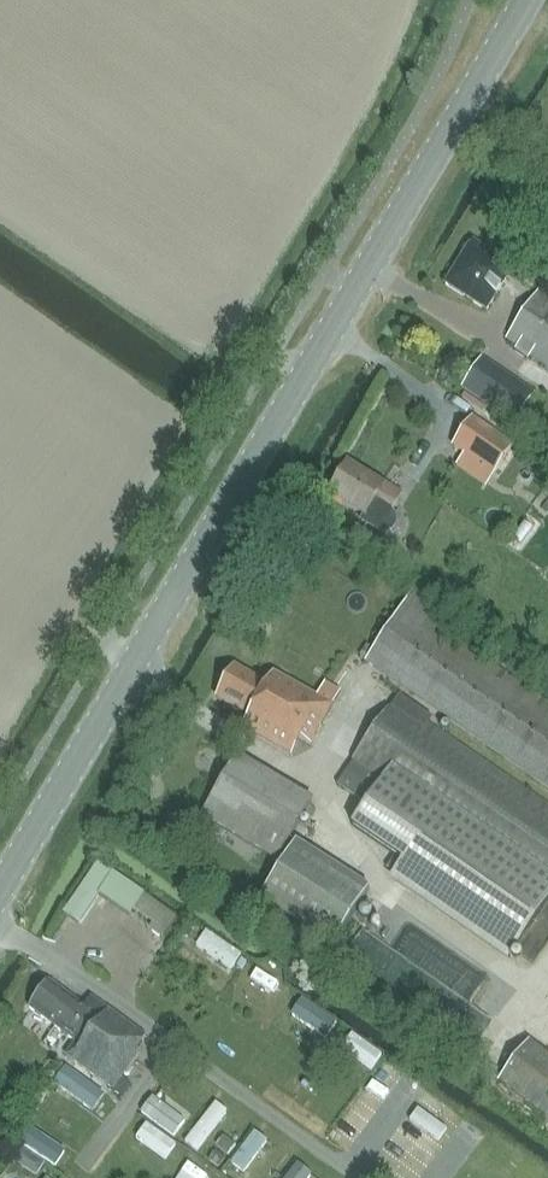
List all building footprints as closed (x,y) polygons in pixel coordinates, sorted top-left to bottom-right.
[(486,310),(512,267),(471,242),(444,285),(486,310)] [(530,357),(547,369),(547,299),(539,292),(506,341),(518,348),(516,352),(528,360),(530,357)] [(462,392),(514,427),(535,398),(483,362),(462,392)] [(474,418),(453,448),(466,457),(492,476),(513,447),(474,418)] [(390,510),(399,496),(383,486),(380,491),(346,469),(328,495),(363,518),(360,522),(378,533),(382,534),(386,535),(390,534),(393,532),(395,529),(397,526),(397,523),(397,520),(395,516),(393,513),(390,510)] [(415,591),(366,663),(547,789),(547,709),(425,624),(436,606),(415,591)] [(228,671),(215,694),(218,696),(215,700),(246,717),(240,727),(286,752),(294,738),(308,747),(331,707),(333,708),(340,694),(325,686),(317,700),(273,675),(267,686),(235,667),(231,673),(228,671)] [(428,723),(431,718),(402,696),(337,785),(366,806),(352,827),(401,863),(390,878),(506,963),(547,906),(547,806),(428,723)] [(203,816),(279,862),(313,805),(238,759),(203,816)] [(370,890),(297,842),(259,900),(332,948),(370,890)] [(83,883),(78,891),(95,902),(99,895),(129,915),(132,910),(143,894),(97,864),(83,883)] [(188,951),(227,972),(235,955),(197,935),(188,951)] [(143,1037),(141,1036),(89,998),(82,1008),(47,982),(28,1008),(74,1043),(64,1057),(119,1097),(127,1085),(119,1080),(136,1056),(133,1054),(143,1037)] [(360,1075),(373,1055),(345,1036),(331,1055),(360,1075)] [(530,1041),(498,1083),(547,1121),(547,1055),(530,1041)] [(326,1045),(320,1052),(328,1058),(334,1051),(326,1045)] [(55,1083),(92,1110),(103,1094),(66,1067),(55,1083)] [(194,1158),(220,1112),(206,1104),(180,1150),(194,1158)] [(228,1156),(235,1147),(225,1138),(217,1148),(228,1156)] [(12,1161),(20,1167),(26,1165),(32,1158),(20,1149),(12,1161)] [(211,1153),(204,1160),(212,1166),(218,1159),(211,1153)] [(159,1177),(169,1177),(174,1167),(156,1159),(150,1174),(159,1177)]
